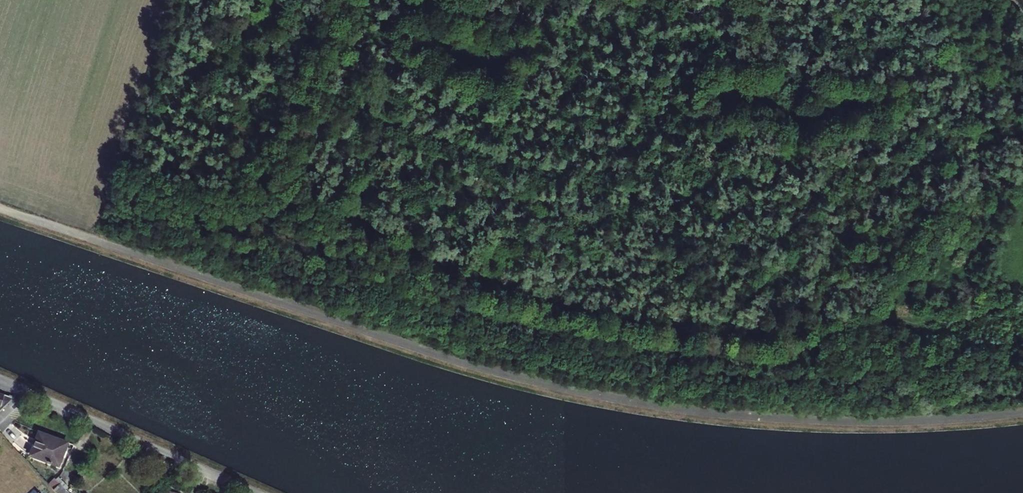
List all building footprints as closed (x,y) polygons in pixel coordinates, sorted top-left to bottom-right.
[(13,398),(0,394),(0,410),(13,398)] [(66,442),(38,432),(30,455),(58,465),(66,442)] [(54,479),(47,485),(55,492),(68,492),(54,479)]
